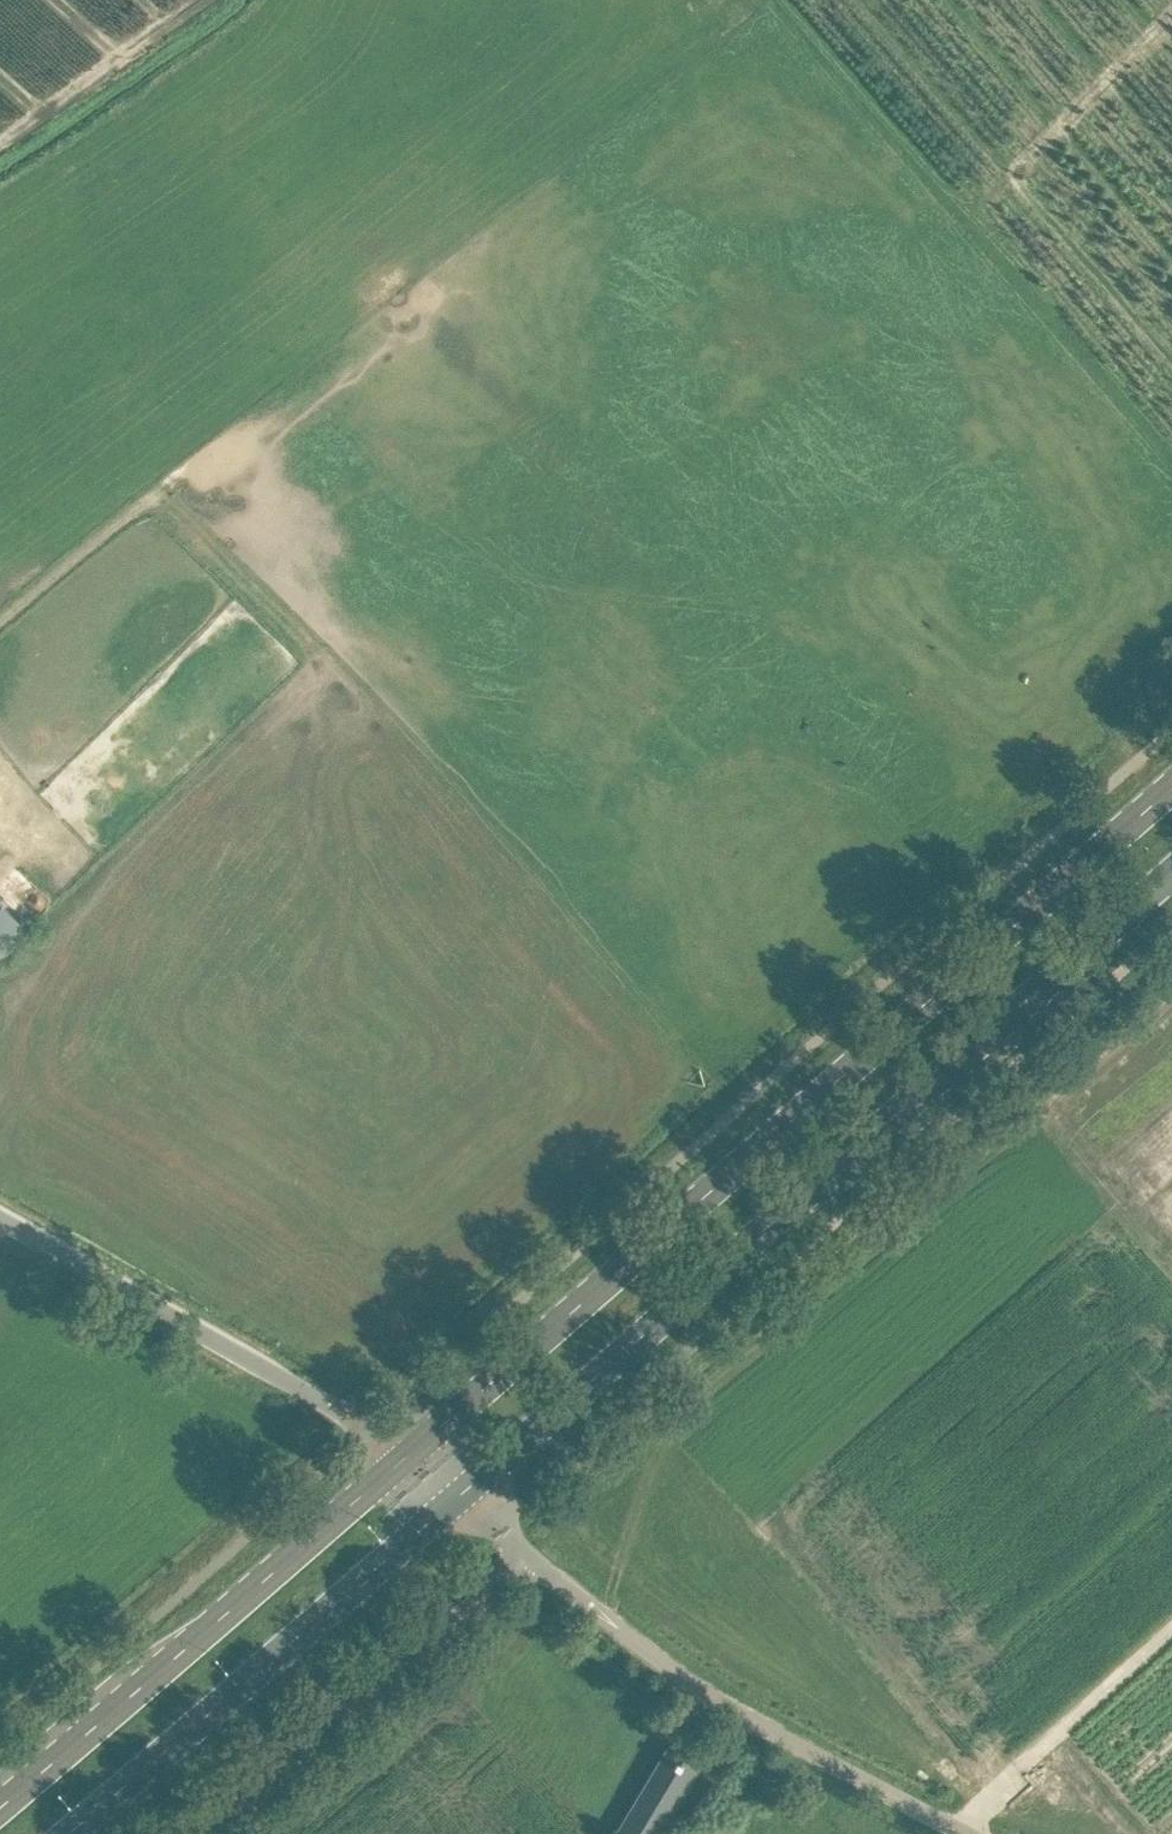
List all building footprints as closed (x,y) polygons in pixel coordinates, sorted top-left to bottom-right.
[(630,1833),(658,1833),(702,1761),(671,1742),(619,1828),(630,1833)]
